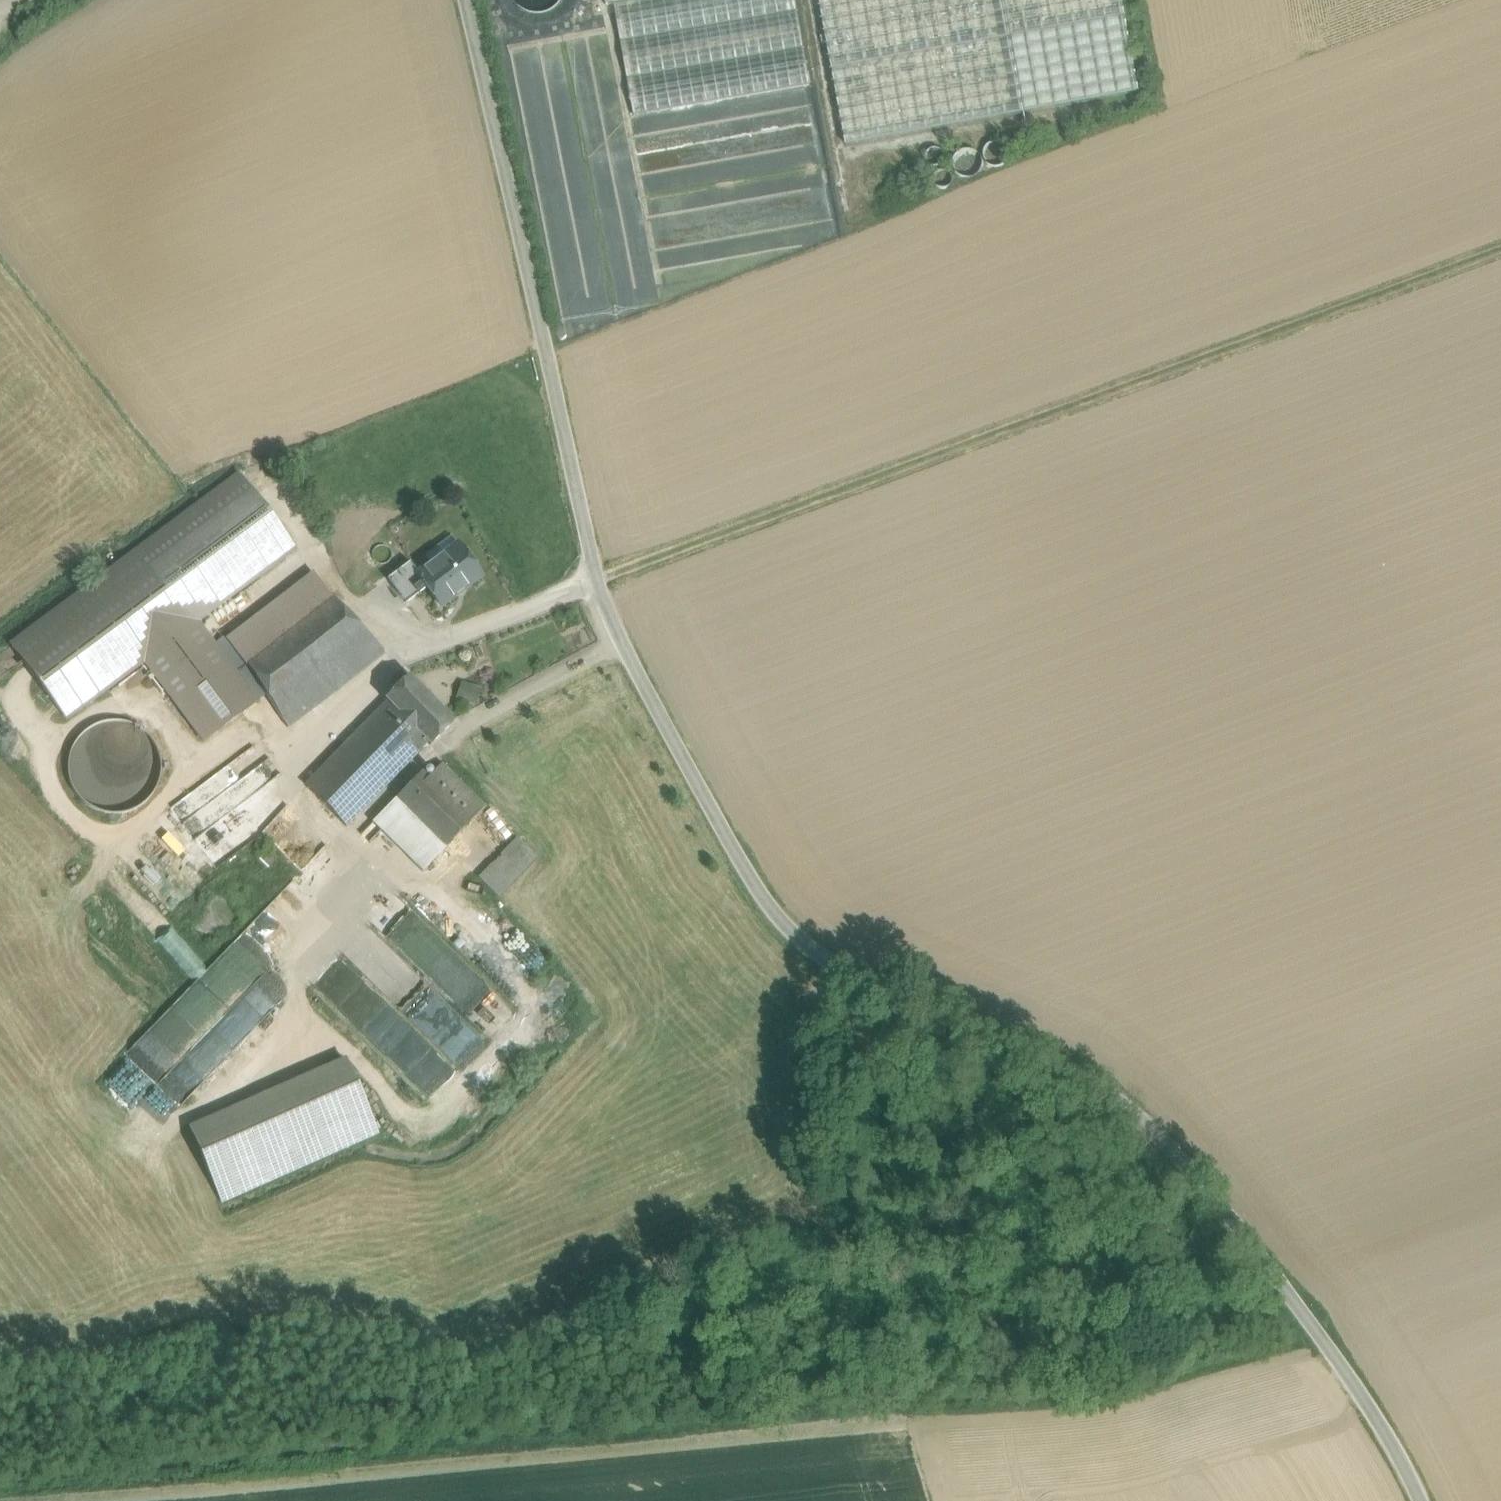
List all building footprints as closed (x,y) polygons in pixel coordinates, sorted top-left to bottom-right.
[(614,5),(634,117),(810,86),(795,0),(644,0),(633,2),(614,5)] [(831,65),(846,146),(1139,93),(1122,0),(820,0),(831,65)] [(987,164),(991,167),(996,168),(1000,167),(1004,165),(1007,161),(1009,156),(1008,152),(1006,147),(1003,144),(998,142),(994,142),(989,144),(986,147),(983,151),(983,156),(984,160),(987,164)] [(974,152),(969,149),(964,148),(958,149),(954,152),(951,157),(949,162),(950,167),(952,172),(956,176),(961,177),(967,177),(972,175),(976,172),(978,167),(979,161),(977,156),(974,152)] [(943,161),(943,156),(940,152),(936,150),(931,150),(927,153),(925,157),(925,162),(928,166),(932,168),(937,168),(941,165),(943,161)] [(933,188),(938,190),(942,189),(946,186),(947,181),(946,176),(943,173),(939,171),(934,172),(930,176),(929,180),(930,185),(933,188)] [(239,474),(11,645),(67,720),(144,662),(197,623),(295,549),(239,474)] [(460,550),(434,569),(431,564),(418,574),(417,575),(427,588),(441,607),(481,577),(460,550)] [(410,563),(387,579),(406,604),(427,588),(417,575),(418,574),(410,563)] [(314,573),(227,640),(246,666),(248,665),(333,599),(314,573)] [(333,599),(248,665),(288,728),(385,652),(334,599),(333,599)] [(257,702),(197,623),(144,662),(204,742),(257,702)] [(453,723),(408,676),(385,699),(387,701),(379,710),(419,752),(427,743),(430,746),(453,723)] [(460,681),(456,698),(478,703),(482,686),(460,681)] [(379,710),(305,785),(346,827),(419,752),(379,710)] [(158,785),(161,768),(157,750),(147,735),(132,725),(114,722),(96,725),(81,736),(71,751),(68,769),(72,787),(82,802),(97,811),(115,815),(133,811),(148,801),(158,785)] [(173,803),(212,862),(285,814),(264,783),(280,773),(261,744),(173,803)] [(468,790),(441,764),(428,777),(422,771),(396,798),(446,847),(484,807),(468,790)] [(446,847),(396,798),(373,823),(423,872),(446,847)] [(517,839),(479,879),(498,897),(536,857),(517,839)] [(269,851),(259,861),(267,869),(276,858),(269,851)] [(370,926),(443,992),(455,980),(459,984),(475,966),(398,895),(370,926)] [(216,962),(128,1053),(159,1083),(270,968),(233,944),(216,962)] [(270,968),(159,1083),(182,1106),(282,1002),(270,968)] [(223,1200),(376,1132),(345,1062),(191,1129),(223,1200)]
